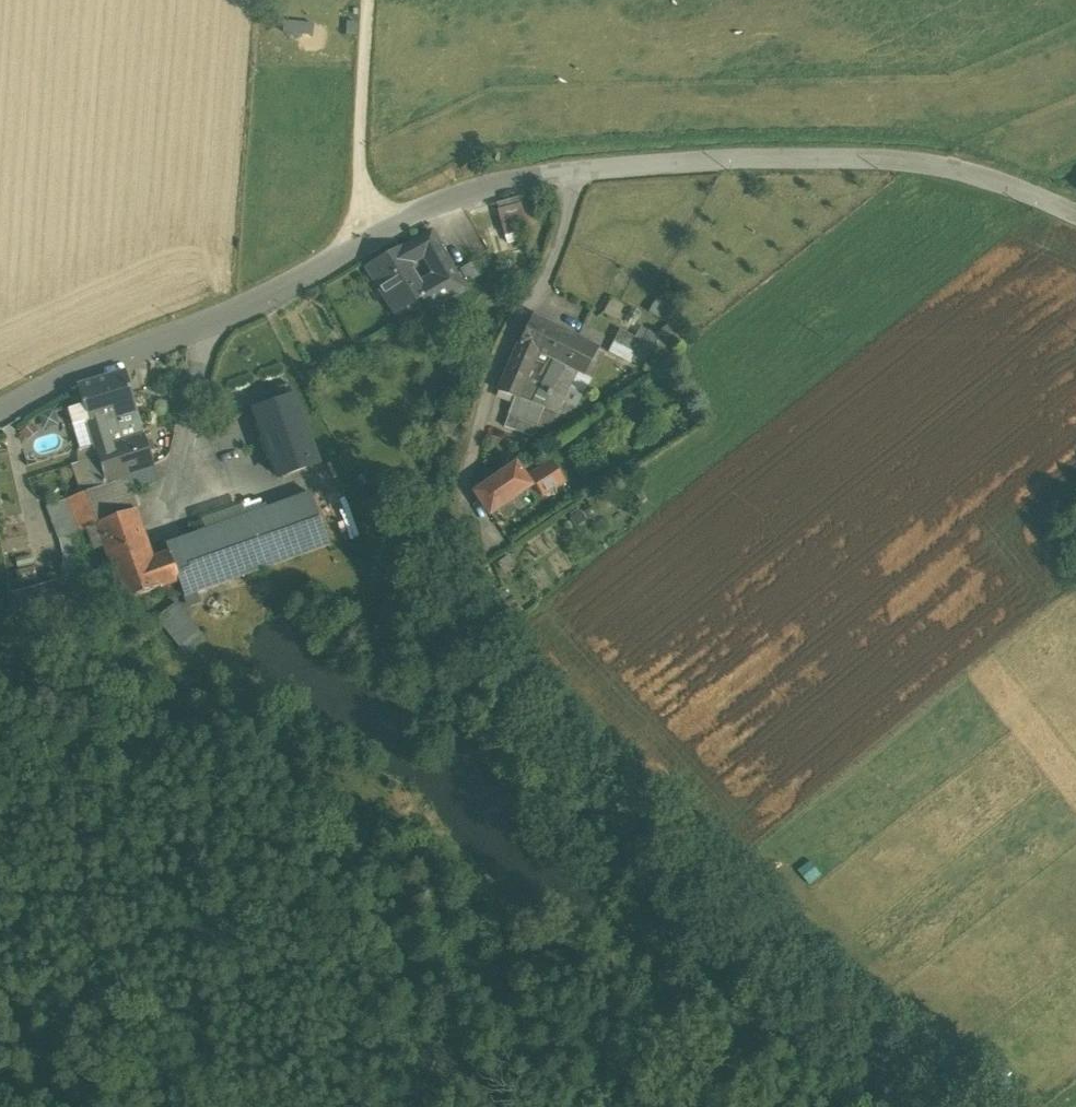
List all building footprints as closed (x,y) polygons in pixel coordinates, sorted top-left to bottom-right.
[(285,33),(313,33),(313,22),(285,22),(285,33)] [(399,250),(371,266),(396,310),(411,301),(416,310),(463,284),(453,265),(418,284),(408,266),(427,255),(435,269),(450,261),(433,232),(399,250)] [(579,339),(532,316),(510,365),(498,392),(515,399),(516,399),(526,378),(538,352),(566,366),(579,339)] [(631,364),(641,344),(618,334),(609,353),(631,364)] [(596,348),(579,339),(566,366),(582,374),(596,348)] [(575,377),(551,365),(541,385),(526,378),(516,399),(544,409),(556,414),(575,377)] [(126,371),(79,386),(89,423),(106,418),(137,409),(126,371)] [(278,479),(318,466),(291,385),(274,391),(277,401),(255,409),(278,479)] [(516,399),(515,399),(504,427),(533,438),(544,409),(516,399)] [(145,437),(113,446),(106,418),(89,423),(105,482),(154,467),(145,437)] [(516,467),(478,494),(492,514),(530,487),(516,467)] [(550,467),(533,476),(543,495),(560,485),(550,467)] [(107,487),(88,494),(68,501),(78,532),(98,525),(118,518),(135,512),(128,491),(158,481),(155,471),(107,487)] [(308,495),(166,546),(169,555),(178,581),(185,599),(327,548),(308,495)] [(118,518),(98,525),(115,574),(152,561),(136,512),(118,518)] [(152,561),(115,574),(124,600),(178,581),(169,555),(152,561)] [(177,601),(156,616),(183,652),(204,637),(177,601)]
